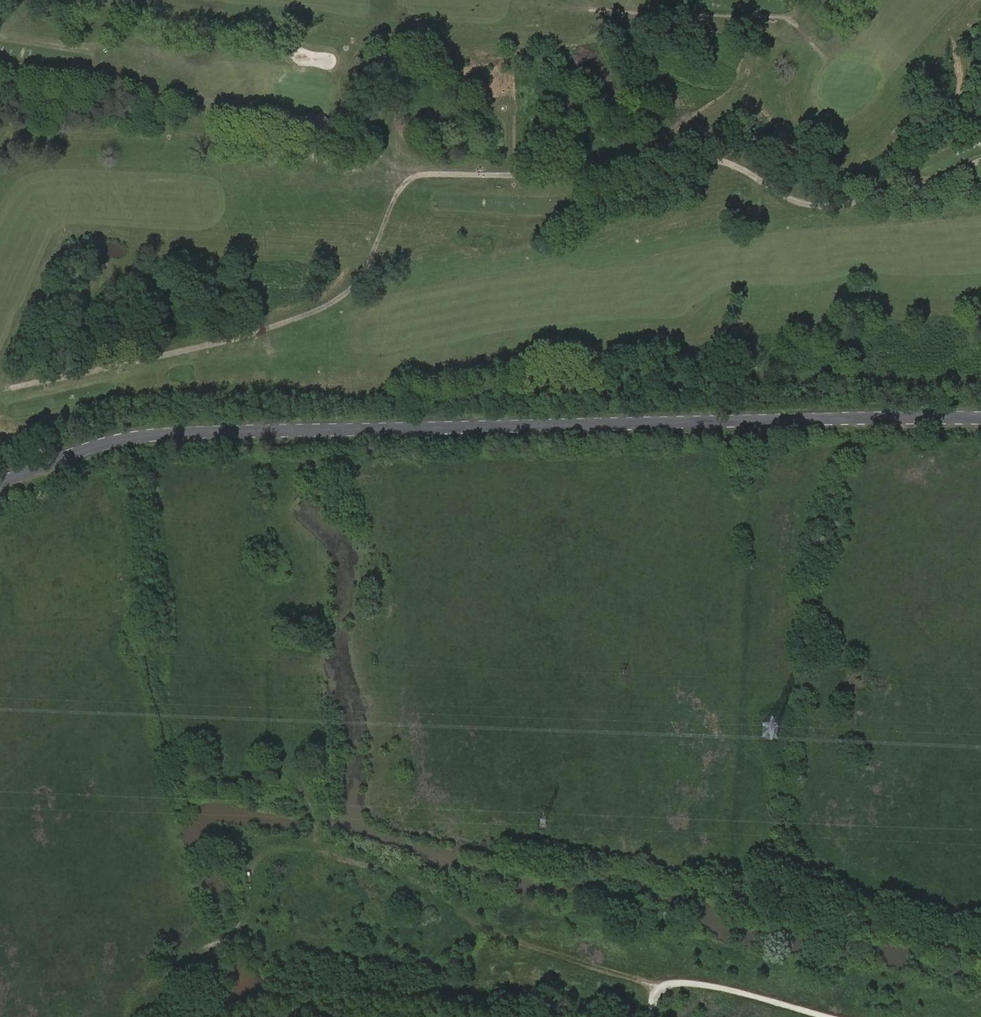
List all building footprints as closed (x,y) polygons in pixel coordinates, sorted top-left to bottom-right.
[(777,737),(778,723),(764,722),(763,736),(777,737)]
